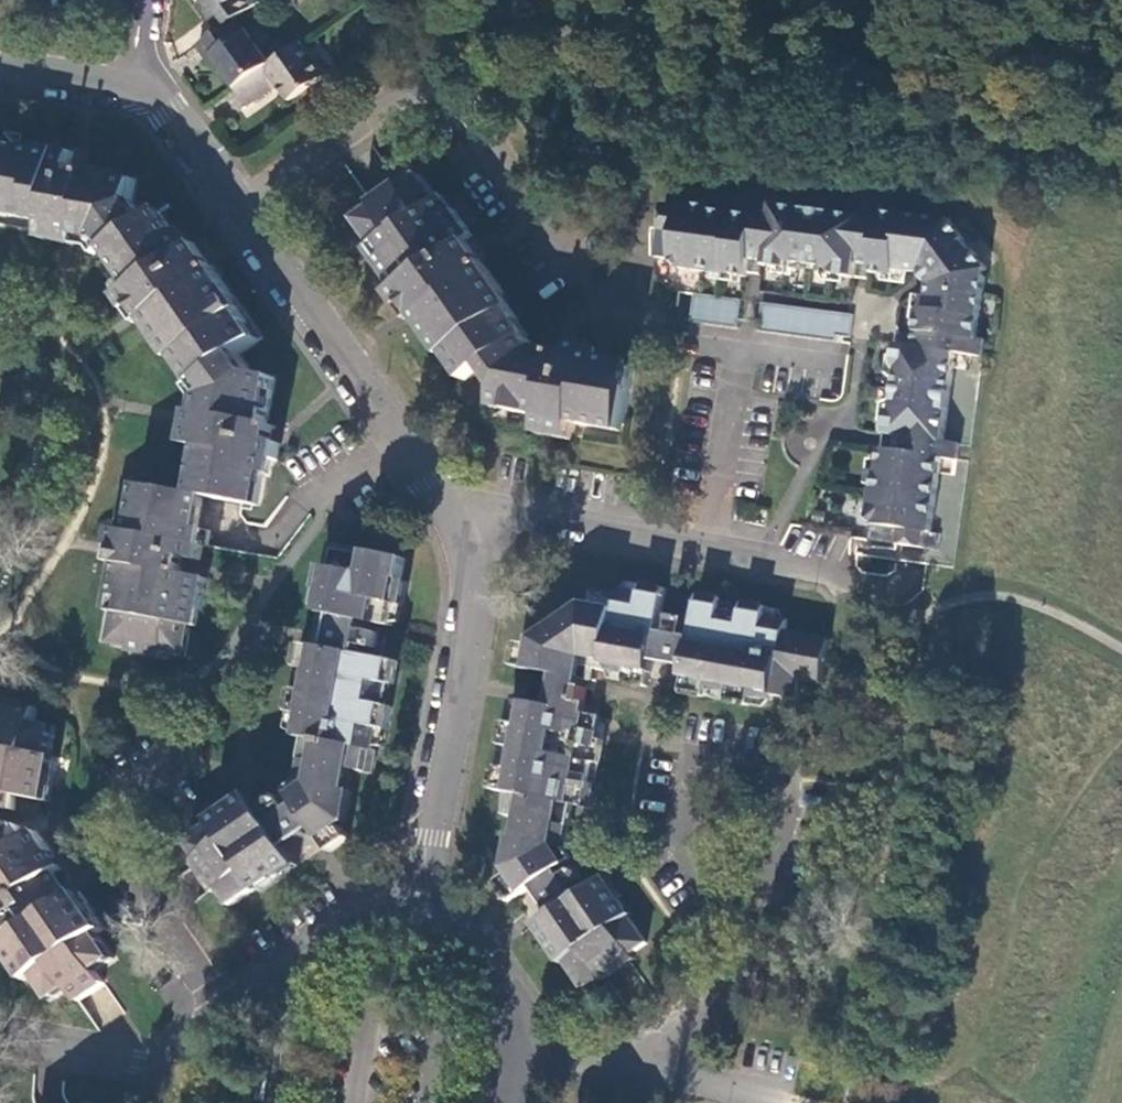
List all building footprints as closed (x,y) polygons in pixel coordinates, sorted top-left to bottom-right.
[(214,15),(210,18),(220,32),(233,22),(265,0),(203,0),(214,15)] [(243,36),(233,22),(220,32),(198,46),(208,60),(212,57),(235,90),(270,66),(247,33),(243,36)] [(324,78),(300,45),(270,66),(235,90),(247,108),(272,91),(266,82),(272,78),(288,102),(324,78)] [(11,210),(35,215),(33,221),(48,224),(47,231),(60,233),(63,233),(67,230),(67,228),(69,219),(81,221),(78,237),(95,240),(103,251),(113,244),(131,271),(126,275),(134,287),(131,289),(138,300),(143,304),(146,304),(149,304),(156,299),(161,308),(145,319),(164,347),(167,345),(185,369),(190,365),(201,380),(195,384),(204,396),(200,415),(222,419),(220,429),(216,428),(210,430),(205,434),(201,463),(208,464),(202,497),(203,497),(225,501),(259,506),(264,474),(270,475),(272,459),(279,460),(282,444),(274,443),(277,427),(266,425),(274,377),(252,373),(238,354),(252,344),(241,327),(247,323),(231,300),(234,298),(197,246),(190,251),(180,237),(176,240),(158,214),(144,223),(130,203),(137,161),(10,141),(0,127),(0,210),(1,213),(11,210)] [(393,172),(402,185),(405,189),(420,178),(408,161),(393,172)] [(405,189),(402,185),(390,194),(374,206),(377,209),(359,222),(386,261),(380,266),(399,293),(404,289),(411,299),(415,301),(417,301),(420,302),(427,299),(433,307),(418,318),(437,346),(442,343),(458,365),(463,361),(475,378),(486,370),(501,391),(499,401),(515,404),(514,412),(545,418),(547,405),(558,407),(558,412),(558,416),(559,417),(561,420),(565,422),(592,427),(594,420),(625,426),(635,370),(604,364),(605,360),(588,357),(589,350),(577,348),(576,355),(540,348),(536,351),(527,338),(523,341),(512,326),(518,321),(501,297),(505,295),(467,243),(473,239),(454,212),(449,215),(422,176),(420,178),(405,189)] [(813,267),(820,213),(775,206),(775,202),(760,200),(757,217),(713,211),(714,208),(683,204),(682,209),(667,206),(660,258),(676,260),(682,269),(749,279),(752,260),(766,262),(765,267),(777,269),(789,271),(790,264),(801,265),(813,267)] [(957,355),(984,360),(987,342),(978,340),(987,280),(983,275),(987,271),(974,253),(968,258),(959,246),(965,241),(951,224),(947,227),(944,223),(882,214),(883,207),(865,204),(863,219),(820,213),(813,267),(824,269),(834,271),(834,276),(844,278),(855,280),(858,264),(874,267),(873,274),(895,278),(896,270),(920,274),(930,288),(926,311),(920,310),(915,348),(898,346),(896,360),(893,379),(891,392),(951,400),(957,355)] [(968,258),(974,253),(965,241),(959,246),(968,258)] [(800,272),(801,265),(790,264),(789,271),(777,269),(776,275),(792,277),(800,272)] [(843,284),(844,278),(834,276),(834,271),(824,269),(823,277),(827,282),(843,284)] [(694,319),(740,326),(744,301),(698,294),(694,319)] [(855,315),(765,302),(761,328),(838,339),(839,333),(853,335),(855,315)] [(887,372),(893,379),(896,360),(888,359),(887,372)] [(943,461),(958,463),(960,447),(944,444),(951,400),(891,392),(890,404),(887,428),(885,439),(900,442),(898,455),(883,452),(879,480),(875,480),(869,517),(875,527),(873,542),(925,550),(927,535),(931,535),(943,461)] [(880,426),(887,428),(890,404),(883,409),(880,426)] [(202,497),(146,487),(141,520),(133,519),(129,543),(130,553),(132,555),(134,557),(140,558),(138,567),(117,563),(112,597),(119,598),(112,646),(131,649),(130,654),(164,660),(165,656),(187,659),(195,612),(201,613),(208,579),(183,575),(185,561),(201,563),(203,549),(206,550),(209,532),(197,530),(203,497),(202,497)] [(305,736),(305,738),(304,738),(295,782),(288,787),(279,786),(262,798),(271,812),(264,818),(248,795),(211,820),(214,825),(185,845),(194,860),(189,863),(212,898),(218,894),(228,909),(258,889),(261,893),(298,868),(277,837),(306,817),(327,848),(331,853),(350,839),(342,827),(347,823),(353,793),(345,792),(349,771),(376,775),(381,752),(379,751),(384,729),(390,730),(395,708),(387,706),(394,662),(384,660),(388,635),(381,634),(383,625),(395,627),(399,605),(406,606),(411,584),(403,582),(408,560),(338,547),(334,569),(326,567),(321,590),(329,592),(326,614),(359,620),(352,654),(311,645),(305,644),(300,667),(309,669),(304,691),(296,689),(291,711),(299,712),(294,734),(305,736)] [(824,687),(828,671),(828,641),(786,633),(788,621),(766,617),(767,609),(743,605),(742,613),(697,604),(695,613),(671,609),(666,634),(656,632),(664,590),(641,586),(640,594),(620,590),(618,599),(597,594),(594,608),(587,607),(538,642),(537,649),(523,647),(518,671),(553,678),(559,679),(551,714),(546,713),(519,708),(514,730),(508,729),(504,751),(511,752),(507,773),(499,771),(495,795),(508,798),(504,820),(524,825),(520,845),(511,843),(506,869),(510,876),(499,884),(511,902),(546,879),(567,909),(544,924),(558,944),(551,948),(562,965),(566,963),(585,989),(588,988),(601,978),(605,984),(624,971),(638,962),(634,957),(650,946),(633,920),(637,917),(625,899),(617,904),(603,883),(584,896),(580,889),(594,879),(583,863),(567,860),(568,854),(566,854),(575,810),(589,813),(594,814),(598,790),(591,788),(595,768),(598,746),(602,723),(586,720),(591,695),(583,694),(585,684),(594,686),(597,674),(628,680),(627,685),(650,689),(657,656),(652,655),(653,649),(691,656),(691,658),(684,696),(706,701),(708,692),(730,696),(728,705),(773,713),(776,700),(799,704),(803,684),(824,687)] [(60,760),(53,759),(59,729),(37,725),(40,711),(8,706),(6,720),(0,719),(0,792),(1,793),(46,796),(47,789),(55,790),(60,760)] [(46,994),(54,1006),(73,994),(80,1005),(95,995),(106,987),(99,975),(116,963),(99,937),(105,933),(94,918),(87,923),(72,900),(56,911),(48,899),(51,897),(54,893),(55,889),(55,885),(53,881),(42,864),(49,859),(32,834),(25,839),(16,827),(18,817),(29,818),(35,817),(39,815),(42,811),(44,806),(46,796),(1,793),(0,792),(0,896),(2,899),(0,900),(0,914),(1,916),(0,917),(0,932),(3,937),(7,935),(12,944),(4,950),(29,985),(36,980),(46,994)]
